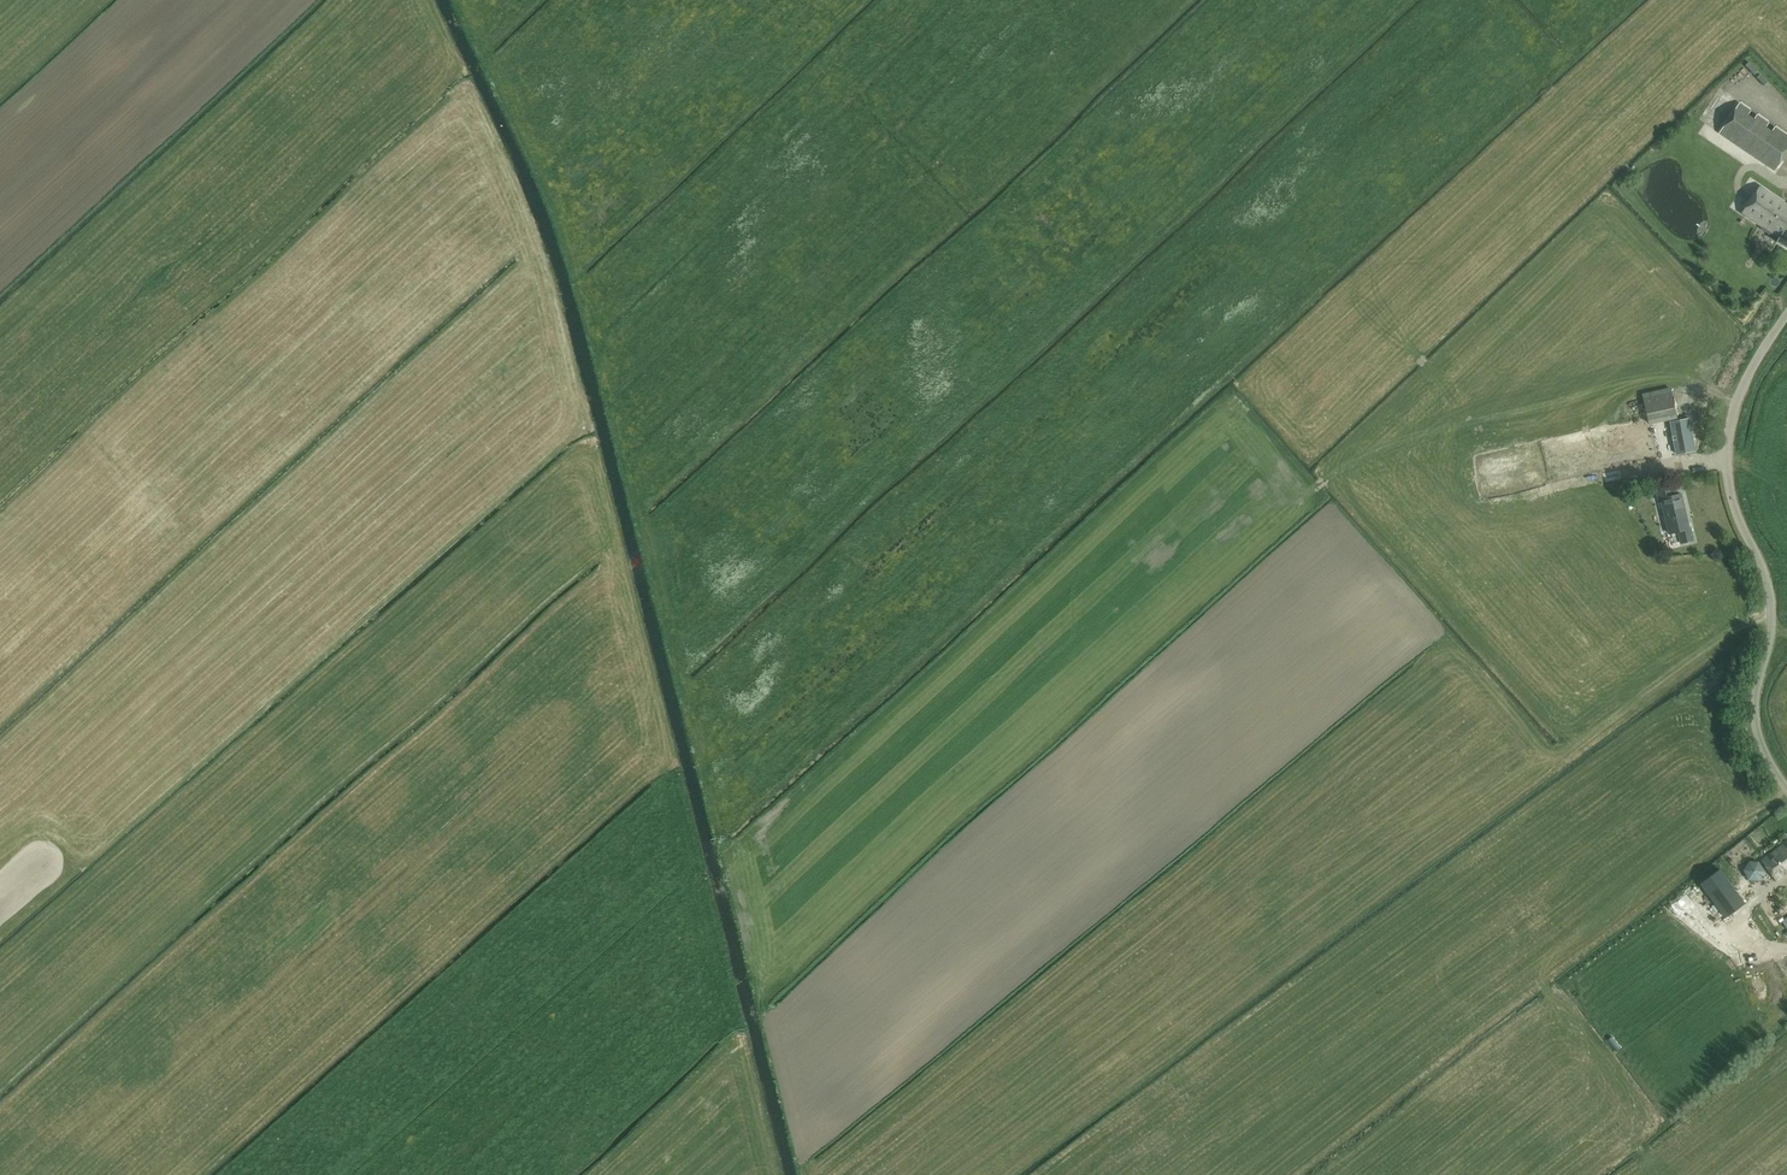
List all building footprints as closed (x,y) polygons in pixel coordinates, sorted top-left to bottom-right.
[(1719,133),(1775,171),(1786,153),(1786,135),(1739,102),(1719,133)] [(1742,213),(1762,226),(1765,222),(1783,234),(1778,241),(1778,240),(1777,241),(1778,242),(1786,248),(1786,205),(1759,187),(1742,213)] [(1642,396),(1644,404),(1648,422),(1648,424),(1676,418),(1670,389),(1642,396)] [(1677,405),(1680,419),(1688,417),(1684,403),(1677,405)] [(1673,436),(1674,440),(1676,454),(1684,452),(1684,453),(1687,452),(1686,452),(1694,451),(1688,419),(1670,422),(1673,436)] [(1690,529),(1687,530),(1684,515),(1685,514),(1681,494),(1673,496),(1671,488),(1656,492),(1658,500),(1661,500),(1669,534),(1677,532),(1680,541),(1692,538),(1690,529)] [(1776,881),(1786,873),(1786,843),(1761,861),(1776,881)] [(1760,862),(1749,862),(1743,871),(1748,880),(1758,881),(1765,872),(1760,862)] [(1745,903),(1720,869),(1700,883),(1725,917),(1745,903)]
